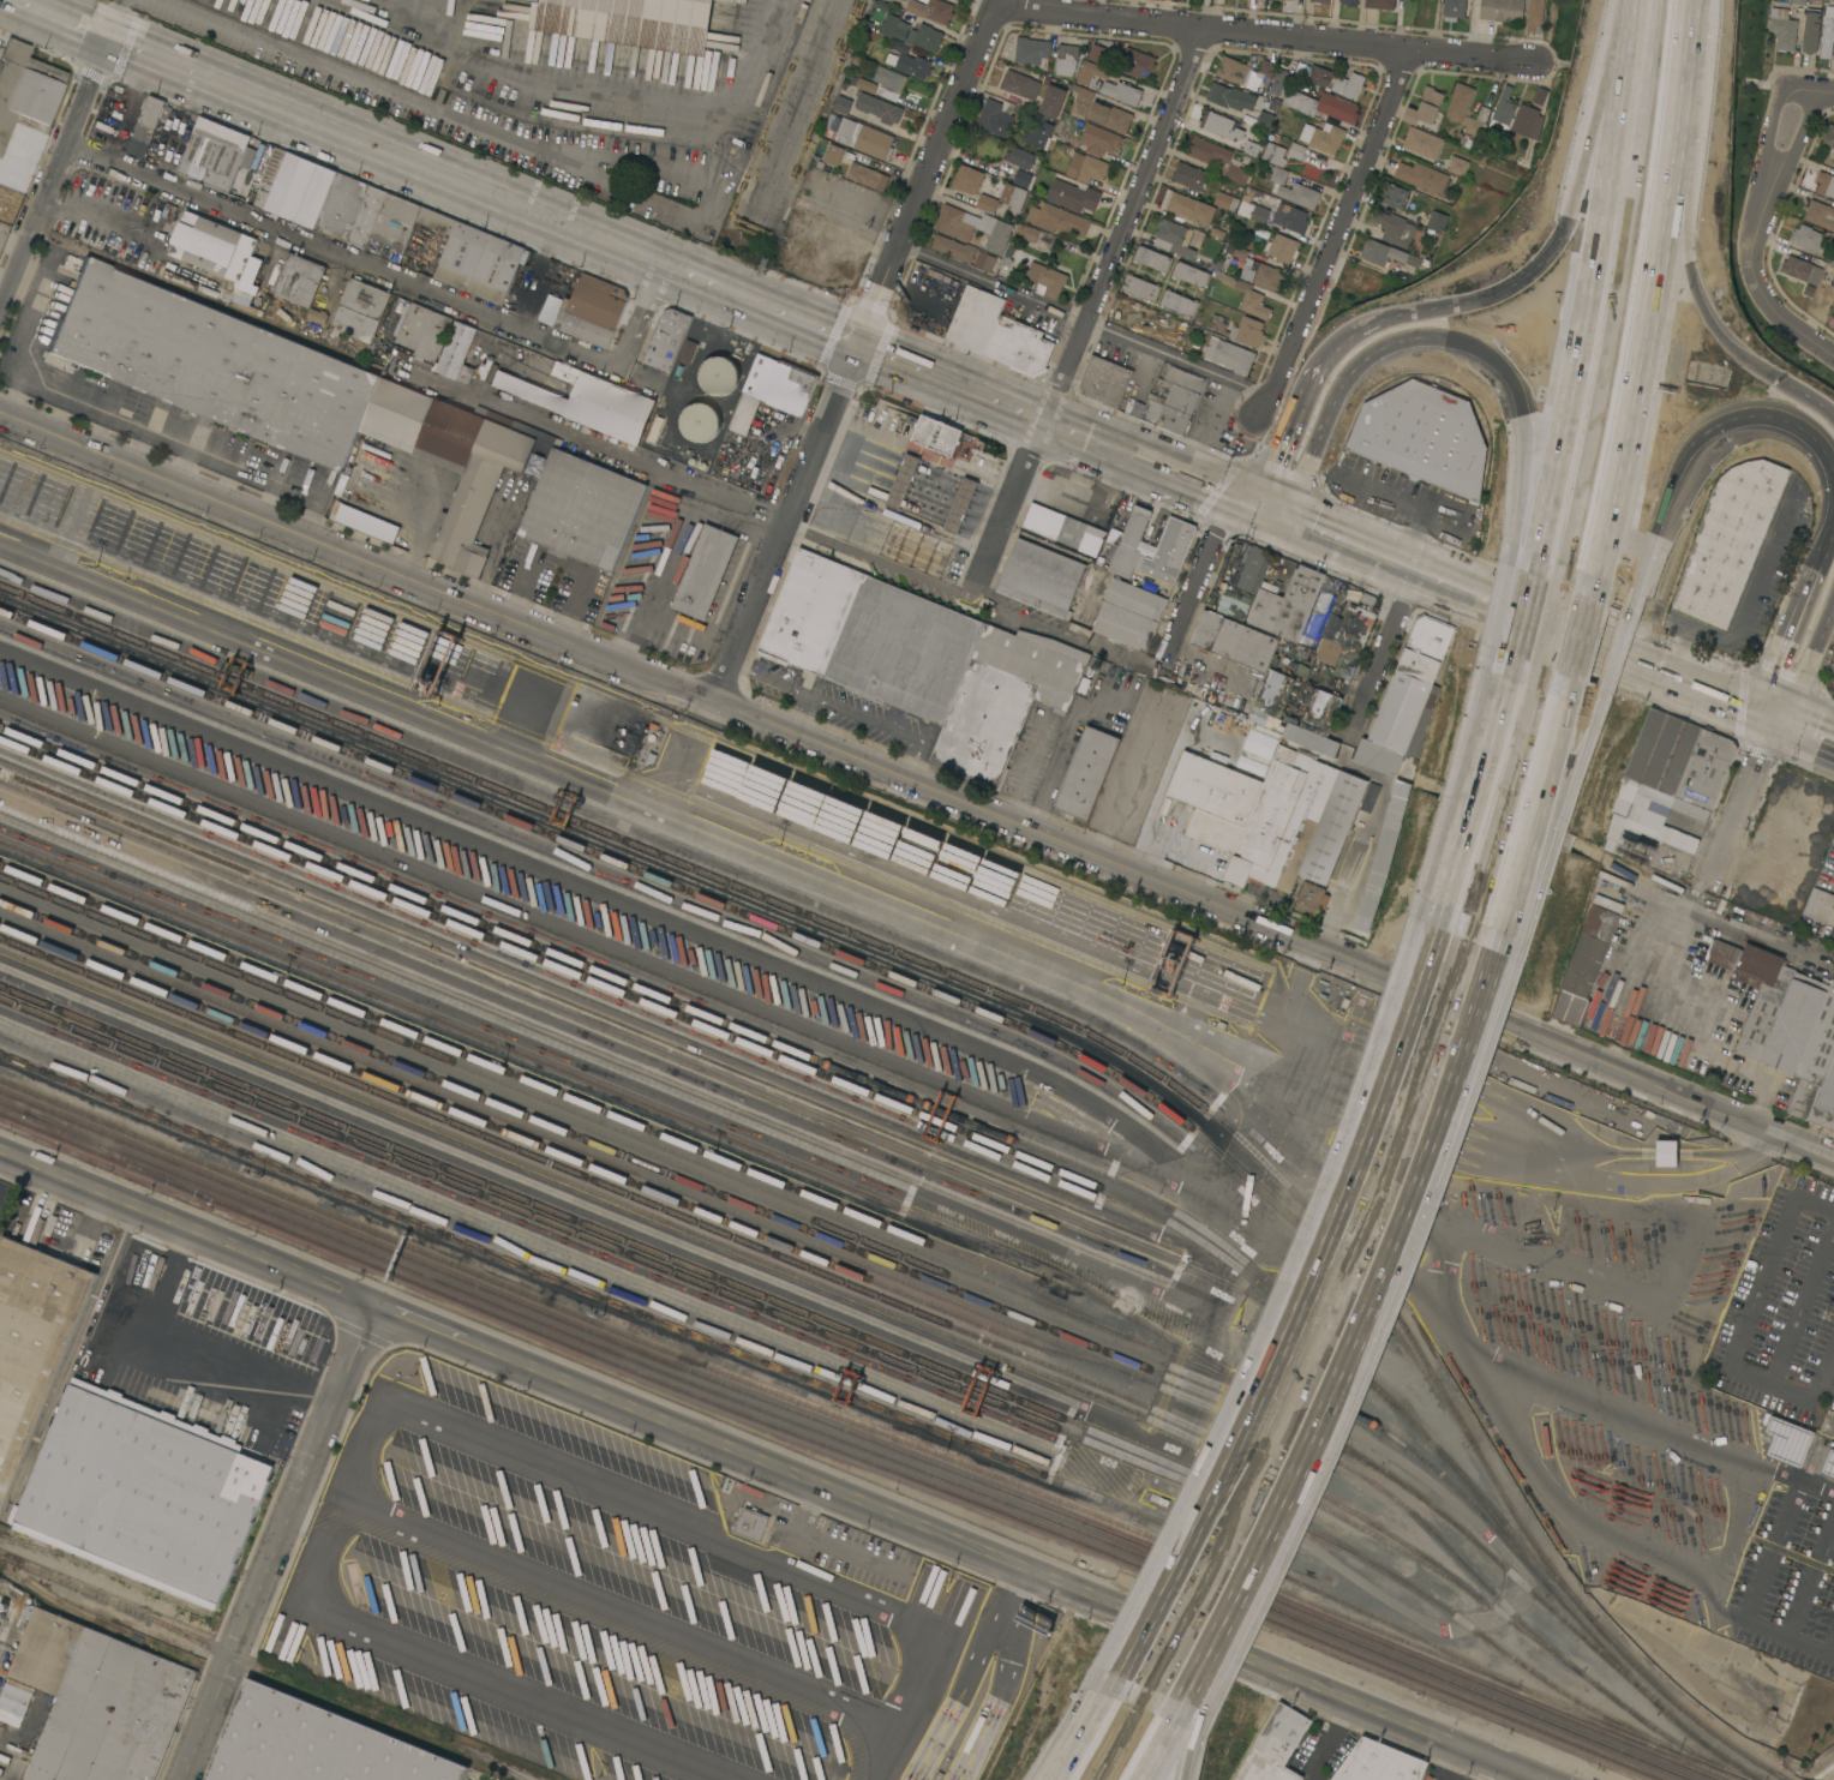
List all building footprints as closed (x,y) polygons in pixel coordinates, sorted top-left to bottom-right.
[(533,1),(525,0),(713,0),(703,56),(528,29),(533,1)] [(905,10),(909,0),(915,0),(927,5),(928,0),(942,0),(954,5),(952,12),(954,13),(952,19),(949,18),(946,25),(923,16),(923,17),(905,10)] [(1365,6),(1365,0),(1395,0),(1394,10),(1365,6)] [(1443,14),(1444,0),(1466,0),(1464,17),(1457,16),(1456,22),(1444,20),(1445,14),(1443,14)] [(1479,18),(1481,0),(1524,0),(1522,23),(1479,18)] [(1527,31),(1530,0),(1544,0),(1542,23),(1540,23),(1540,25),(1544,26),(1544,34),(1527,31)] [(1794,52),(1775,49),(1778,35),(1774,35),(1774,31),(1768,30),(1769,17),(1770,17),(1772,7),(1776,7),(1776,5),(1781,6),(1781,7),(1790,8),(1788,18),(1798,19),(1794,52)] [(1806,8),(1821,10),(1817,53),(1812,52),(1812,54),(1806,53),(1806,52),(1802,50),(1806,8)] [(1829,8),(1833,9),(1833,42),(1832,42),(1830,58),(1821,56),(1823,24),(1824,25),(1824,23),(1827,23),(1828,17),(1829,8)] [(900,17),(900,19),(904,20),(904,23),(910,25),(905,37),(906,37),(911,28),(917,30),(921,22),(931,26),(930,28),(943,32),(942,34),(943,35),(942,37),(941,36),(935,53),(913,43),(913,44),(905,42),(905,40),(904,40),(904,41),(880,31),(880,30),(879,29),(881,20),(883,22),(887,12),(900,17)] [(1017,36),(1027,37),(1027,38),(1051,41),(1050,58),(1048,58),(1047,70),(1041,70),(1041,65),(1014,62),(1017,36)] [(17,112),(0,155),(0,68),(4,59),(0,58),(8,37),(31,46),(26,56),(67,73),(47,124),(17,112)] [(888,47),(892,37),(911,46),(906,54),(888,47)] [(1055,74),(1057,58),(1059,43),(1079,46),(1078,61),(1077,61),(1075,68),(1072,76),(1055,74)] [(1093,43),(1107,48),(1103,58),(1108,59),(1105,65),(1087,58),(1093,43)] [(1156,58),(1146,80),(1117,68),(1126,46),(1156,58)] [(894,67),(894,66),(885,61),(888,52),(898,56),(900,53),(915,59),(916,54),(933,61),(929,67),(933,68),(929,76),(927,74),(924,79),(894,67)] [(1246,64),(1247,60),(1253,62),(1251,68),(1258,72),(1264,59),(1277,64),(1269,82),(1266,80),(1264,86),(1263,85),(1260,92),(1223,77),(1223,78),(1219,77),(1219,76),(1215,73),(1223,54),(1246,64)] [(1085,59),(1111,70),(1108,79),(1093,74),(1089,86),(1075,82),(1085,59)] [(1333,72),(1329,86),(1330,88),(1329,90),(1315,85),(1315,83),(1314,83),(1315,82),(1308,79),(1311,70),(1309,70),(1312,64),(1333,72)] [(900,94),(899,94),(897,101),(849,83),(852,76),(877,85),(879,82),(873,79),(879,65),(907,77),(900,94)] [(1264,90),(1267,84),(1270,85),(1278,66),(1290,71),(1281,94),(1284,95),(1282,102),(1276,100),(1277,97),(1277,98),(1278,96),(1264,90)] [(1032,78),(1042,82),(1035,101),(1025,97),(1021,104),(1001,97),(1005,89),(1000,88),(1007,68),(1032,78)] [(1353,71),(1367,77),(1363,83),(1362,85),(1366,86),(1362,96),(1359,95),(1356,98),(1355,98),(1354,101),(1351,100),(1353,97),(1347,95),(1347,97),(1343,96),(1344,95),(1343,94),(1353,71)] [(1099,92),(1104,79),(1116,84),(1117,80),(1143,90),(1135,107),(1099,92)] [(1231,89),(1233,86),(1258,96),(1252,110),(1243,107),(1241,110),(1229,106),(1228,107),(1206,98),(1212,80),(1231,89)] [(1452,95),(1451,95),(1457,82),(1475,89),(1462,122),(1458,120),(1457,122),(1449,119),(1450,115),(1445,114),(1452,95)] [(1067,90),(1056,119),(1038,112),(1049,83),(1067,90)] [(1085,118),(1069,112),(1077,92),(1071,90),(1073,83),(1095,91),(1085,118)] [(1505,83),(1514,86),(1509,98),(1518,102),(1509,125),(1508,125),(1504,132),(1488,126),(1492,118),(1505,83)] [(1402,119),(1407,106),(1418,110),(1425,94),(1422,94),(1426,84),(1436,88),(1434,90),(1445,94),(1433,124),(1419,118),(1416,125),(1402,119)] [(1538,85),(1548,90),(1542,104),(1532,101),(1538,85)] [(1359,106),(1356,112),(1359,114),(1355,125),(1317,109),(1314,116),(1282,103),(1288,88),(1319,100),(1323,90),(1359,106)] [(858,96),(855,95),(857,90),(904,108),(898,124),(893,121),(891,126),(880,121),(881,116),(869,112),(868,113),(856,108),(855,104),(858,96)] [(143,158),(126,151),(149,94),(166,101),(143,158)] [(853,100),(847,114),(832,108),(838,94),(853,100)] [(1002,103),(1003,100),(1014,104),(1011,114),(1007,113),(1000,131),(996,130),(995,133),(976,125),(987,97),(1002,103)] [(1126,133),(1120,131),(1120,132),(1116,131),(1117,130),(1103,125),(1104,124),(1087,118),(1095,101),(1110,107),(1110,104),(1133,114),(1126,133)] [(1529,137),(1510,128),(1521,102),(1540,110),(1529,137)] [(1469,116),(1476,119),(1481,106),(1490,108),(1485,122),(1487,124),(1485,128),(1481,127),(1479,137),(1463,131),(1469,116)] [(1199,126),(1206,108),(1241,122),(1239,127),(1245,130),(1241,138),(1235,136),(1234,140),(1199,126)] [(1261,109),(1276,115),(1270,130),(1255,124),(1261,109)] [(831,113),(843,118),(843,116),(894,136),(891,146),(893,146),(888,158),(886,157),(885,160),(853,148),(853,146),(851,145),(853,138),(852,137),(851,138),(846,137),(846,138),(847,139),(846,143),(840,140),(840,138),(835,136),(838,131),(826,126),(831,113)] [(228,192),(178,170),(200,115),(251,136),(247,145),(239,164),(228,192)] [(1032,124),(1041,127),(1043,121),(1054,125),(1049,138),(1050,138),(1048,145),(1045,144),(1043,149),(1025,142),(1032,124)] [(1308,144),(1309,142),(1299,138),(1306,122),(1321,130),(1325,121),(1347,130),(1339,146),(1338,146),(1335,155),(1308,144)] [(1125,137),(1120,149),(1115,148),(1114,152),(1103,149),(1099,157),(1085,151),(1086,145),(1079,142),(1086,122),(1125,137)] [(1829,122),(1833,124),(1833,153),(1830,151),(1832,148),(1826,146),(1824,149),(1821,148),(1822,144),(1821,144),(1829,122)] [(1402,145),(1410,125),(1445,139),(1437,160),(1402,145)] [(1195,136),(1195,133),(1200,136),(1200,137),(1234,150),(1228,163),(1213,158),(1211,164),(1186,154),(1188,146),(1185,145),(1189,133),(1195,136)] [(1260,144),(1255,157),(1241,151),(1247,138),(1260,144)] [(1261,158),(1269,140),(1285,148),(1282,157),(1285,158),(1283,167),(1261,158)] [(1293,140),(1307,146),(1301,160),(1291,156),(1290,157),(1287,155),(1293,140)] [(838,167),(822,160),(829,142),(845,149),(838,167)] [(253,204),(263,180),(260,179),(263,173),(258,170),(269,143),(287,150),(263,208),(253,204)] [(247,145),(257,150),(250,169),(239,164),(247,145)] [(1003,158),(1007,150),(1011,151),(1014,145),(1036,155),(1030,170),(1003,158)] [(313,228),(263,208),(287,150),(336,170),(316,223),(313,228)] [(1074,178),(1073,179),(1067,176),(1071,167),(1068,166),(1074,151),(1085,155),(1086,154),(1109,163),(1108,168),(1111,169),(1108,176),(1105,175),(1103,180),(1097,178),(1096,180),(1093,178),(1093,176),(1092,175),(1089,184),(1074,178)] [(1469,161),(1463,176),(1448,169),(1454,155),(1469,161)] [(889,176),(883,192),(846,176),(852,161),(889,176)] [(1185,162),(1188,163),(1188,164),(1209,173),(1200,192),(1174,181),(1175,179),(1171,178),(1179,161),(1185,162)] [(1414,167),(1416,161),(1450,175),(1442,196),(1432,192),(1431,193),(1426,191),(1392,176),(1400,161),(1414,167)] [(1224,176),(1230,162),(1251,170),(1245,185),(1224,176)] [(960,163),(984,173),(983,178),(983,180),(982,180),(976,194),(973,193),(973,194),(961,190),(960,191),(951,187),(960,163)] [(1289,170),(1283,184),(1270,179),(1270,178),(1265,175),(1266,170),(1272,173),(1275,164),(1289,170)] [(1018,168),(1036,176),(1030,190),(1012,181),(1018,168)] [(1820,169),(1833,176),(1833,198),(1827,194),(1826,197),(1816,192),(1820,182),(1816,180),(1820,169)] [(316,223),(336,170),(371,185),(349,236),(316,223)] [(1054,178),(1078,186),(1079,181),(1087,185),(1087,186),(1102,192),(1095,211),(1080,205),(1078,211),(1045,198),(1054,178)] [(981,192),(999,199),(1006,181),(1027,191),(1019,214),(1006,208),(1008,204),(999,200),(999,202),(1001,203),(1000,208),(996,206),(994,214),(975,206),(981,192)] [(1276,193),(1279,184),(1291,188),(1295,181),(1321,192),(1314,210),(1276,193)] [(1409,191),(1407,197),(1409,198),(1407,205),(1403,204),(1402,209),(1380,199),(1384,191),(1383,191),(1384,187),(1385,187),(1388,181),(1409,191)] [(365,247),(348,240),(349,236),(371,185),(388,192),(370,236),(365,247)] [(1161,206),(1168,188),(1197,200),(1198,199),(1217,208),(1210,226),(1161,206)] [(1240,198),(1234,212),(1212,203),(1218,190),(1240,198)] [(388,192),(422,205),(416,221),(404,251),(370,236),(388,192)] [(1811,198),(1833,208),(1833,231),(1803,218),(1806,211),(1803,210),(1805,205),(1808,206),(1811,198)] [(1091,220),(1084,236),(1074,233),(1073,235),(1055,228),(1054,233),(1033,224),(1035,222),(1025,218),(1031,205),(1041,209),(1043,200),(1091,220)] [(1242,216),(1248,203),(1249,203),(1251,200),(1255,203),(1255,205),(1270,210),(1264,224),(1242,216)] [(1308,212),(1305,220),(1308,221),(1306,228),(1302,227),(1300,233),(1271,221),(1275,212),(1278,205),(1279,202),(1308,212)] [(934,228),(943,203),(982,218),(983,212),(1013,224),(1001,256),(985,248),(987,244),(985,242),(988,238),(985,236),(987,233),(975,228),(969,241),(934,228)] [(416,221),(422,205),(456,220),(450,234),(416,221)] [(186,209),(258,239),(247,264),(253,266),(248,280),(242,277),(240,282),(168,253),(186,209)] [(834,302),(834,301),(766,274),(792,209),(874,242),(849,302),(851,302),(846,307),(834,302)] [(1394,215),(1394,214),(1397,215),(1396,217),(1407,221),(1406,222),(1412,224),(1407,238),(1406,236),(1402,247),(1382,239),(1385,228),(1380,226),(1380,223),(1372,220),(1377,209),(1394,215)] [(1432,209),(1449,215),(1443,232),(1426,226),(1432,209)] [(1169,250),(1169,251),(1152,244),(1163,217),(1193,229),(1194,228),(1206,233),(1199,248),(1189,245),(1191,242),(1189,241),(1187,246),(1197,251),(1193,259),(1169,250)] [(502,305),(433,277),(450,234),(456,220),(525,247),(519,262),(502,305)] [(1035,242),(1014,235),(1019,222),(1039,230),(1035,242)] [(1792,241),(1797,228),(1799,228),(1802,223),(1812,227),(1811,229),(1823,233),(1816,251),(1792,241)] [(1300,241),(1296,250),(1295,250),(1290,264),(1277,259),(1277,257),(1267,253),(1276,232),(1300,241)] [(957,258),(953,257),(953,256),(942,252),(939,251),(930,247),(934,238),(935,234),(936,234),(936,233),(964,245),(965,241),(977,246),(970,263),(957,258)] [(1409,253),(1406,263),(1404,263),(1403,264),(1397,262),(1397,259),(1388,256),(1384,265),(1359,256),(1362,248),(1362,250),(1367,236),(1409,253)] [(1233,254),(1233,256),(1229,254),(1230,253),(1222,251),(1225,242),(1233,245),(1233,244),(1248,251),(1245,259),(1233,254)] [(1171,257),(1165,272),(1133,259),(1139,245),(1171,257)] [(525,247),(535,252),(531,266),(519,262),(525,247)] [(973,265),(979,250),(988,253),(996,257),(990,272),(973,265)] [(308,307),(271,293),(288,251),(325,266),(308,307)] [(1823,269),(1816,286),(1779,270),(1784,259),(1786,260),(1788,254),(1823,269)] [(341,471),(47,350),(85,256),(379,376),(358,430),(341,471)] [(1240,277),(1243,266),(1245,266),(1249,257),(1275,268),(1276,266),(1283,270),(1278,281),(1284,282),(1279,293),(1240,277)] [(1210,274),(1204,288),(1171,275),(1177,259),(1210,274)] [(1059,299),(1057,298),(1056,300),(1044,294),(1043,295),(1033,292),(1037,282),(1025,277),(1031,264),(1030,263),(1030,260),(1032,262),(1032,260),(1068,275),(1059,299)] [(1395,281),(1396,278),(1404,281),(1409,268),(1424,274),(1415,293),(1412,290),(1406,292),(1401,293),(1395,293),(1391,293),(1394,288),(1390,288),(1390,289),(1386,288),(1385,289),(1382,288),(1382,289),(1378,288),(1377,289),(1373,288),(1372,289),(1366,287),(1366,289),(1350,283),(1351,282),(1350,281),(1355,268),(1356,269),(1357,265),(1395,281)] [(625,300),(627,301),(607,349),(552,326),(565,296),(570,299),(582,271),(624,289),(628,296),(625,300)] [(1239,307),(1245,292),(1221,282),(1224,272),(1253,284),(1252,289),(1265,294),(1260,304),(1272,308),(1269,319),(1239,307)] [(1159,286),(1153,301),(1121,288),(1127,274),(1159,286)] [(349,276),(390,293),(370,343),(329,326),(349,276)] [(983,354),(945,338),(966,283),(1006,299),(1000,313),(983,354)] [(1198,302),(1192,317),(1159,304),(1165,289),(1198,302)] [(396,341),(412,301),(431,308),(414,349),(396,341)] [(306,317),(310,307),(320,311),(322,308),(326,311),(325,313),(328,314),(324,324),(306,317)] [(431,308),(452,317),(442,343),(443,344),(439,354),(438,354),(434,362),(413,354),(414,349),(431,308)] [(693,316),(669,373),(642,362),(661,314),(663,312),(664,311),(665,310),(669,308),(670,308),(673,308),(675,308),(676,308),(693,316)] [(1043,331),(1041,337),(1055,343),(1045,367),(1048,368),(1047,371),(1033,377),(1009,367),(1011,365),(983,354),(1000,313),(1043,331)] [(1228,336),(1229,335),(1212,329),(1216,320),(1227,324),(1224,330),(1230,331),(1233,325),(1239,326),(1243,314),(1264,323),(1260,330),(1263,330),(1261,334),(1266,335),(1264,343),(1260,342),(1258,348),(1228,336)] [(477,329),(465,360),(466,360),(463,364),(475,368),(468,385),(386,352),(389,346),(433,364),(433,362),(434,364),(436,361),(438,362),(455,319),(477,329)] [(1247,376),(1234,371),(1234,368),(1217,362),(1211,360),(1211,359),(1203,355),(1212,331),(1221,335),(1219,338),(1257,353),(1247,376)] [(689,364),(678,359),(687,337),(697,342),(689,364)] [(779,360),(779,359),(819,374),(802,416),(760,400),(747,436),(729,428),(730,427),(729,426),(757,352),(779,360)] [(1117,408),(1102,402),(1103,401),(1083,392),(1084,389),(1079,386),(1083,379),(1081,379),(1091,354),(1132,370),(1117,408)] [(713,356),(717,355),(721,355),(725,356),(727,358),(732,360),(735,362),(737,367),(738,370),(738,374),(738,379),(737,383),(736,385),(735,388),(732,390),(730,391),(727,392),(726,394),(723,395),(719,395),(717,395),(712,394),(708,391),(706,390),(703,386),(701,384),(700,379),(700,376),(700,372),(701,367),(702,365),(703,362),(708,359),(711,358),(713,356)] [(491,385),(498,370),(570,400),(576,384),(550,374),(556,359),(657,401),(639,445),(491,385)] [(1206,379),(1206,378),(1209,378),(1197,410),(1194,409),(1182,437),(1140,420),(1149,397),(1147,397),(1150,391),(1165,398),(1167,396),(1164,395),(1167,390),(1169,390),(1170,388),(1161,384),(1169,364),(1206,379)] [(535,478),(545,453),(535,449),(526,473),(504,465),(473,543),(490,549),(486,556),(487,557),(479,579),(454,569),(455,567),(430,556),(442,526),(436,523),(442,510),(448,513),(463,474),(358,430),(379,376),(433,397),(434,396),(473,413),(553,447),(540,479),(535,478)] [(1345,448),(1363,403),(1413,378),(1469,401),(1486,448),(1480,503),(1345,448)] [(719,426),(718,430),(715,434),(712,437),(711,439),(706,440),(702,442),(699,442),(695,440),(690,439),(688,437),(684,433),(683,431),(682,428),(681,426),(681,422),(681,420),(682,415),(682,414),(684,409),(688,406),(690,404),(695,403),(697,402),(703,402),(708,403),(711,404),(713,407),(717,409),(718,413),(719,416),(720,420),(720,422),(720,425),(719,426)] [(477,404),(562,439),(558,448),(553,447),(473,413),(477,404)] [(966,431),(960,445),(957,444),(952,456),(911,439),(916,427),(911,426),(915,416),(919,419),(922,413),(966,431)] [(654,442),(647,439),(657,415),(664,418),(654,442)] [(553,447),(558,448),(647,485),(612,573),(569,555),(567,558),(549,551),(551,547),(517,534),(540,479),(553,447)] [(898,510),(885,504),(906,453),(919,459),(898,510)] [(1726,630),(1671,607),(1712,491),(1719,478),(1731,467),(1746,461),(1762,459),(1790,471),(1726,630)] [(978,481),(957,534),(942,528),(964,477),(978,481)] [(392,544),(329,517),(336,498),(342,501),(341,502),(400,526),(392,544)] [(1056,540),(1021,526),(1032,501),(1066,515),(1056,540)] [(1129,579),(1107,569),(1117,545),(1119,545),(1135,504),(1152,511),(1137,549),(1140,551),(1131,574),(1129,579)] [(1174,583),(1140,570),(1145,556),(1152,558),(1170,515),(1197,526),(1174,583)] [(705,621),(671,606),(705,522),(739,537),(705,621)] [(1107,531),(1096,557),(1078,550),(1087,523),(1107,531)] [(995,591),(1018,535),(1086,564),(1065,618),(995,591)] [(1252,544),(1272,553),(1257,594),(1235,586),(1252,544)] [(885,701),(883,705),(846,690),(847,687),(787,663),(786,665),(757,653),(759,649),(757,649),(798,547),(985,623),(943,725),(885,701)] [(1306,636),(1306,646),(1246,622),(1263,580),(1279,587),(1277,594),(1283,597),(1295,567),(1299,568),(1300,563),(1325,574),(1301,634),(1306,636)] [(1168,599),(1159,619),(1153,617),(1152,618),(1104,599),(1113,576),(1168,599)] [(1321,589),(1336,595),(1318,640),(1303,634),(1321,589)] [(1363,592),(1377,597),(1377,598),(1380,599),(1379,601),(1380,603),(1382,604),(1377,615),(1365,610),(1367,605),(1360,601),(1363,592)] [(1248,602),(1219,596),(1216,610),(1244,616),(1248,602)] [(1158,622),(1146,652),(1091,630),(1104,599),(1158,622)] [(1087,605),(1098,610),(1091,629),(1080,624),(1087,605)] [(1211,651),(1210,654),(1198,649),(1199,647),(1189,642),(1204,609),(1210,611),(1210,610),(1224,616),(1224,617),(1279,639),(1265,673),(1211,651)] [(1415,619),(1415,617),(1425,612),(1427,616),(1455,627),(1432,684),(1440,687),(1416,759),(1367,738),(1415,619)] [(1323,636),(1320,635),(1326,621),(1330,622),(1330,619),(1342,624),(1335,641),(1343,645),(1335,665),(1314,658),(1323,636)] [(1083,676),(1077,690),(1068,712),(1066,711),(1065,715),(1053,711),(1055,707),(1033,699),(1006,767),(1009,768),(1000,791),(940,767),(941,765),(929,760),(943,725),(985,623),(1015,635),(1018,629),(1055,639),(1091,654),(1083,676)] [(1083,676),(1091,679),(1085,694),(1077,690),(1083,676)] [(1650,707),(1702,727),(1690,756),(1674,796),(1623,775),(1650,707)] [(1120,738),(1086,820),(1053,807),(1086,724),(1120,738)] [(1674,796),(1690,756),(1702,727),(1733,741),(1737,748),(1712,811),(1694,803),(1674,796)] [(1278,743),(1283,733),(1290,736),(1287,747),(1278,743)] [(1278,743),(1287,747),(1295,750),(1296,748),(1314,755),(1313,759),(1338,769),(1289,893),(1261,882),(1261,885),(1247,879),(1243,888),(1223,880),(1234,855),(1261,784),(1278,743)] [(1185,834),(1197,808),(1165,795),(1183,749),(1261,784),(1234,855),(1185,834)] [(1326,886),(1297,874),(1339,769),(1368,781),(1326,886)] [(1606,835),(1608,828),(1607,828),(1612,811),(1611,810),(1617,793),(1623,775),(1674,796),(1694,803),(1689,815),(1671,808),(1667,817),(1666,816),(1662,823),(1700,839),(1694,853),(1629,827),(1623,841),(1606,835)] [(1634,846),(1629,858),(1604,847),(1606,841),(1605,841),(1606,839),(1605,838),(1606,835),(1623,841),(1634,846)] [(1626,891),(1631,877),(1677,894),(1671,907),(1626,891)] [(1326,888),(1324,893),(1330,895),(1324,909),(1319,906),(1314,917),(1294,909),(1305,880),(1326,888)] [(1812,886),(1833,894),(1833,901),(1824,923),(1809,917),(1809,916),(1802,912),(1812,886)] [(1581,931),(1581,930),(1595,893),(1625,905),(1576,1025),(1552,1015),(1563,988),(1559,987),(1581,931)] [(1704,959),(1714,937),(1740,948),(1732,970),(1704,959)] [(1832,978),(1833,979),(1833,1051),(1806,1120),(1786,1111),(1800,1078),(1786,1072),(1785,1075),(1764,1067),(1767,1063),(1734,1050),(1760,988),(1733,977),(1736,971),(1734,970),(1746,942),(1785,958),(1781,964),(1794,970),(1829,984),(1832,978)] [(1806,1120),(1833,1051),(1833,1131),(1806,1120)] [(1656,1167),(1655,1141),(1676,1140),(1677,1165),(1656,1167)] [(97,1272),(0,1515),(0,1240),(2,1234),(97,1272)] [(116,1270),(119,1264),(124,1266),(125,1263),(122,1263),(126,1253),(143,1260),(140,1266),(142,1266),(139,1272),(146,1276),(144,1281),(116,1270)] [(191,1261),(202,1265),(202,1263),(208,1265),(203,1278),(204,1278),(202,1285),(196,1283),(196,1282),(185,1278),(191,1261)] [(13,1528),(16,1521),(14,1521),(114,1273),(150,1288),(144,1303),(145,1303),(143,1309),(142,1308),(108,1390),(242,1445),(240,1451),(274,1466),(269,1480),(270,1480),(259,1508),(257,1508),(252,1521),(253,1521),(242,1550),(241,1548),(235,1562),(236,1563),(226,1590),(223,1589),(218,1604),(217,1604),(215,1610),(13,1528)] [(1815,1432),(1800,1468),(1766,1455),(1773,1436),(1764,1432),(1772,1414),(1815,1432)] [(1830,1448),(1833,1449),(1833,1477),(1821,1472),(1830,1448)] [(744,1506),(769,1516),(760,1541),(735,1532),(744,1506)] [(198,1671),(153,1779),(24,1779),(59,1695),(7,1674),(36,1605),(198,1671)] [(469,1766),(464,1779),(204,1779),(246,1676),(469,1766)] [(1303,1776),(1301,1779),(1233,1779),(1278,1701),(1311,1719),(1293,1749),(1296,1751),(1290,1762),(1289,1761),(1288,1763),(1285,1762),(1284,1766),(1303,1776)] [(1428,1761),(1420,1779),(1330,1779),(1362,1736),(1428,1761)]
